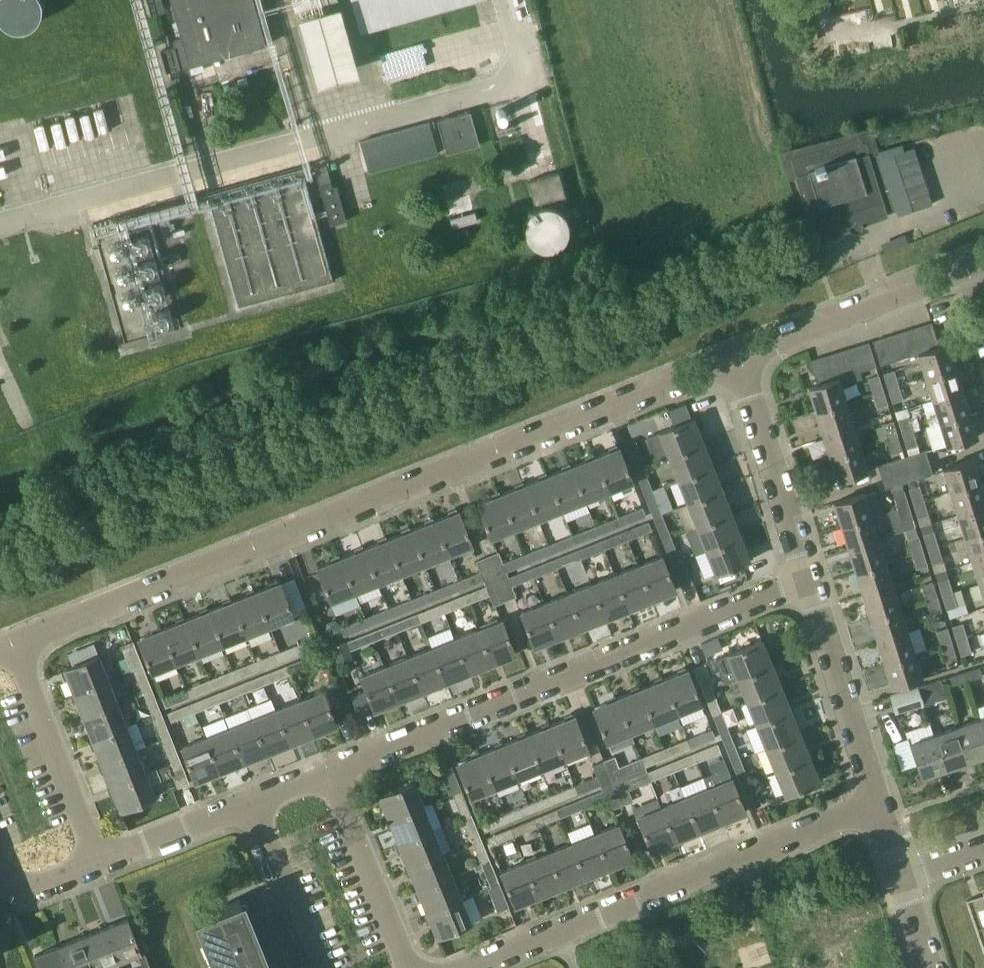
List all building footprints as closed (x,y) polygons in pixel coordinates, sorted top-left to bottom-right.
[(7,34),(15,35),(23,34),(29,30),(34,24),(36,17),(37,9),(35,2),(33,0),(0,0),(0,31),(7,34)] [(151,13),(163,10),(161,0),(147,0),(151,13)] [(166,71),(265,43),(253,0),(170,0),(181,37),(172,40),(174,46),(160,50),(166,71)] [(318,80),(357,71),(340,0),(298,0),(301,10),(302,10),(318,80)] [(359,32),(366,54),(377,51),(371,29),(474,0),(351,0),(359,32)] [(180,107),(182,117),(193,114),(190,104),(180,107)] [(479,142),(470,110),(437,119),(446,152),(479,142)] [(438,153),(429,121),(360,140),(369,171),(438,153)] [(787,150),(783,151),(783,152),(784,160),(785,160),(791,159),(797,177),(816,240),(848,228),(850,231),(853,232),(856,232),(859,231),(861,229),(862,226),(862,223),(885,214),(866,156),(877,152),(875,144),(870,130),(857,133),(858,137),(795,156),(791,152),(790,151),(789,150),(787,150)] [(326,165),(314,168),(330,224),(346,220),(336,185),(332,186),(326,165)] [(564,194),(558,171),(528,180),(534,203),(564,194)] [(303,175),(208,201),(237,306),(332,279),(303,175)] [(567,232),(567,230),(567,227),(567,226),(567,223),(567,221),(566,219),(565,216),(563,213),(562,212),(560,210),(558,209),(556,208),(554,207),(552,206),(548,205),(544,205),(543,205),(538,206),(536,207),(535,208),(532,209),(531,211),(529,212),(527,214),(526,216),(525,218),(524,220),(524,223),(523,224),(523,227),(523,229),(524,231),(524,233),(525,236),(526,239),(527,240),(529,242),(531,244),(532,245),(534,246),(536,247),(538,248),(541,249),(544,249),(546,249),(548,249),(551,249),(552,248),(554,247),(557,246),(559,244),(561,243),(562,241),(564,239),(565,238),(566,236),(566,234),(567,232)] [(450,217),(453,226),(477,219),(474,211),(450,217)] [(931,322),(919,326),(927,350),(938,346),(931,322)] [(916,353),(927,350),(919,326),(908,330),(915,354),(916,353)] [(915,354),(908,330),(896,333),(904,357),(915,354)] [(904,357),(896,333),(885,337),(892,361),(904,357)] [(873,341),(881,365),(892,361),(885,337),(873,341)] [(869,342),(857,346),(864,369),(876,366),(869,342)] [(927,350),(916,353),(923,377),(956,366),(948,343),(938,346),(927,350)] [(857,346),(845,350),(853,373),(864,369),(857,346)] [(845,350),(834,353),(841,377),(853,373),(845,350)] [(834,353),(822,357),(829,380),(839,377),(841,377),(834,353)] [(818,384),(829,380),(822,357),(810,361),(818,384)] [(956,366),(923,377),(931,400),(963,389),(956,366)] [(894,369),(883,372),(888,389),(899,385),(898,383),(894,369)] [(878,374),(868,377),(873,393),(883,389),(878,374)] [(839,377),(829,380),(818,384),(808,387),(816,411),(846,401),(839,377)] [(892,402),(903,398),(899,385),(888,389),(892,402)] [(888,403),(883,389),(873,393),(877,406),(888,403)] [(971,412),(963,389),(931,400),(938,423),(971,412)] [(854,424),(846,401),(816,411),(823,434),(854,424)] [(978,436),(971,412),(938,423),(946,446),(978,436)] [(908,415),(897,418),(902,434),(913,431),(908,415)] [(695,419),(660,432),(669,456),(704,443),(695,419)] [(893,420),(882,423),(887,439),(898,435),(893,420)] [(830,456),(861,447),(854,424),(823,434),(830,456)] [(918,444),(913,431),(902,434),(907,448),(918,444)] [(891,452),(902,449),(898,435),(887,439),(891,452)] [(636,440),(625,445),(635,470),(643,467),(643,465),(646,464),(636,440)] [(713,466),(704,443),(669,456),(679,480),(713,466)] [(633,481),(619,447),(595,457),(609,491),(633,481)] [(838,480),(868,471),(861,447),(830,456),(838,480)] [(912,453),(901,457),(905,468),(928,460),(925,449),(921,450),(912,453)] [(572,466),(586,500),(609,491),(595,457),(572,466)] [(901,457),(877,464),(881,475),(905,468),(901,457)] [(973,458),(942,468),(950,492),(981,482),(973,458)] [(933,473),(928,460),(905,468),(909,480),(933,473)] [(572,466),(549,475),(562,509),(586,500),(572,466)] [(723,489),(713,466),(679,480),(688,503),(723,489)] [(652,490),(643,467),(635,470),(644,494),(652,490)] [(909,480),(905,468),(881,475),(885,488),(909,480)] [(549,475),(525,484),(539,519),(562,509),(549,475)] [(950,492),(957,514),(983,506),(983,492),(981,482),(950,492)] [(539,519),(525,484),(502,494),(516,528),(539,519)] [(919,484),(908,488),(913,503),(924,500),(919,484)] [(723,489),(688,503),(697,527),(732,513),(723,489)] [(904,489),(893,492),(898,508),(909,505),(904,489)] [(652,490),(644,494),(653,517),(662,514),(652,490)] [(864,493),(834,502),(841,526),(871,516),(864,493)] [(478,503),(492,537),(516,528),(502,494),(478,503)] [(928,513),(924,500),(913,503),(917,517),(928,513)] [(913,518),(909,505),(898,508),(902,522),(913,518)] [(957,514),(964,537),(983,531),(983,506),(957,514)] [(643,507),(619,516),(622,524),(646,515),(643,507)] [(473,544),(459,511),(435,520),(449,554),(473,544)] [(741,536),(732,513),(697,527),(707,550),(741,536)] [(662,514),(653,517),(663,540),(671,537),(662,514)] [(596,525),(599,533),(622,524),(619,516),(596,525)] [(879,539),(871,516),(841,526),(849,549),(879,539)] [(435,520),(412,530),(425,563),(449,554),(435,520)] [(648,521),(625,530),(628,538),(651,529),(648,521)] [(572,535),(576,543),(599,533),(596,525),(572,535)] [(412,530),(388,539),(402,572),(425,563),(412,530)] [(628,538),(625,530),(602,539),(605,547),(628,538)] [(934,530),(922,533),(927,549),(939,545),(934,530)] [(964,537),(971,560),(983,556),(983,531),(964,537)] [(572,535),(549,544),(552,552),(576,543),(572,535)] [(918,535),(907,538),(912,554),(923,550),(918,535)] [(716,574),(751,560),(741,536),(707,550),(716,574)] [(671,537),(663,540),(672,564),(680,560),(680,559),(671,537)] [(388,539),(365,548),(378,582),(402,572),(388,539)] [(578,549),(581,557),(605,547),(602,539),(578,549)] [(886,562),(879,539),(849,549),(856,572),(886,562)] [(526,553),(529,561),(552,552),(549,544),(526,553)] [(943,559),(939,545),(927,549),(932,563),(943,559)] [(365,548),(342,558),(355,591),(378,582),(365,548)] [(578,549),(555,558),(558,566),(581,557),(578,549)] [(927,564),(923,550),(912,554),(916,568),(927,564)] [(506,570),(507,570),(503,562),(498,551),(486,556),(496,578),(507,573),(506,570)] [(529,561),(526,553),(503,562),(507,570),(529,561)] [(480,571),(484,579),(485,582),(496,578),(486,556),(476,560),(480,571)] [(663,556),(639,566),(653,600),(677,590),(663,556)] [(971,560),(978,583),(983,581),(983,556),(971,560)] [(318,567),(331,601),(355,591),(342,558),(318,567)] [(532,567),(535,575),(558,566),(555,558),(532,567)] [(680,560),(672,564),(681,586),(692,582),(683,559),(683,558),(680,559),(680,560)] [(886,562),(856,572),(863,594),(893,585),(886,562)] [(639,566),(616,575),(629,609),(653,600),(639,566)] [(532,567),(509,576),(513,584),(535,575),(532,567)] [(480,571),(459,580),(462,588),(484,579),(480,571)] [(512,584),(513,584),(509,576),(507,573),(496,578),(505,600),(516,595),(512,584)] [(616,575),(592,584),(606,618),(629,609),(616,575)] [(948,576),(937,579),(942,595),(952,591),(948,576)] [(489,592),(489,594),(494,604),(505,600),(496,578),(485,582),(486,585),(489,592)] [(439,597),(462,588),(459,580),(435,589),(439,597)] [(933,581),(921,584),(926,599),(938,596),(933,581)] [(294,616),(280,582),(256,591),(270,625),(294,616)] [(592,584),(569,593),(582,627),(606,618),(592,584)] [(489,594),(489,592),(486,585),(465,594),(468,602),(489,594)] [(893,585),(863,594),(870,617),(900,608),(893,585)] [(439,597),(435,589),(412,598),(415,606),(439,597)] [(270,625),(256,591),(233,601),(246,635),(270,625)] [(957,605),(952,591),(942,595),(946,609),(957,605)] [(546,602),(559,636),(582,627),(569,593),(546,602)] [(445,611),(468,602),(465,594),(441,603),(445,611)] [(942,610),(938,596),(926,599),(931,614),(942,610)] [(415,606),(412,598),(389,608),(392,616),(415,606)] [(246,635),(233,601),(209,610),(223,644),(246,635)] [(522,612),(535,646),(559,636),(546,602),(522,612)] [(441,603),(417,612),(421,621),(445,611),(441,603)] [(392,616),(389,608),(365,617),(368,625),(392,616)] [(900,608),(870,617),(878,640),(908,630),(900,608)] [(209,610),(186,619),(199,653),(223,644),(209,610)] [(417,612),(394,622),(397,630),(421,621),(417,612)] [(341,626),(344,635),(368,625),(365,617),(341,626)] [(186,619),(162,629),(176,663),(199,653),(186,619)] [(516,653),(503,619),(479,629),(492,663),(516,653)] [(394,622),(371,631),(374,640),(397,630),(394,622)] [(962,622),(952,625),(956,640),(967,637),(962,622)] [(947,627),(936,631),(941,645),(952,642),(947,627)] [(138,638),(152,672),(176,663),(162,629),(138,638)] [(492,663),(479,629),(456,638),(469,672),(492,663)] [(908,630),(878,640),(885,663),(915,653),(908,630)] [(347,640),(350,649),(374,640),(371,631),(347,640)] [(972,651),(967,637),(956,640),(961,655),(972,651)] [(432,648),(445,681),(469,672),(456,638),(432,648)] [(133,640),(121,645),(130,670),(134,669),(133,668),(142,665),(133,640)] [(725,683),(738,678),(772,664),(762,640),(716,659),(725,683)] [(303,642),(280,651),(283,660),(307,650),(303,642)] [(957,656),(952,642),(941,645),(945,660),(957,656)] [(445,681),(432,648),(408,657),(422,691),(445,681)] [(283,660),(280,651),(256,660),(260,669),(283,660)] [(892,686),(922,677),(915,653),(885,663),(892,686)] [(99,654),(65,668),(75,692),(108,678),(99,654)] [(408,657),(385,666),(399,700),(422,691),(408,657)] [(300,659),(285,665),(289,674),(304,668),(300,659)] [(260,669),(256,660),(233,670),(236,678),(260,669)] [(705,691),(712,688),(712,687),(714,686),(705,662),(694,667),(704,691),(705,691)] [(782,687),(772,664),(738,678),(747,701),(782,687)] [(143,691),(151,688),(142,665),(133,668),(134,669),(143,691)] [(289,674),(285,665),(261,675),(265,683),(289,674)] [(375,710),(399,700),(385,666),(361,676),(375,710)] [(982,675),(980,666),(964,671),(967,680),(982,675)] [(688,669),(664,678),(678,713),(702,703),(688,669)] [(236,678),(233,670),(209,679),(213,688),(236,678)] [(952,684),(967,680),(964,671),(949,675),(952,684)] [(242,693),(265,683),(261,675),(238,684),(242,693)] [(75,692),(84,715),(118,701),(108,678),(75,692)] [(641,688),(655,723),(678,713),(664,678),(641,688)] [(186,688),(189,697),(213,688),(209,679),(186,688)] [(932,681),(917,685),(920,694),(923,703),(942,697),(936,680),(933,681),(932,681)] [(238,684),(215,693),(219,702),(242,693),(238,684)] [(338,685),(299,700),(313,734),(337,725),(333,713),(347,708),(338,685)] [(895,711),(923,703),(920,694),(917,685),(890,694),(895,711)] [(782,687),(747,701),(757,724),(791,710),(782,687)] [(151,688),(143,691),(152,715),(161,712),(151,688)] [(161,698),(165,707),(189,697),(186,688),(161,698)] [(641,688),(618,697),(631,732),(655,723),(641,688)] [(705,691),(704,691),(713,715),(721,711),(712,688),(705,691)] [(219,702),(215,693),(191,702),(195,711),(219,702)] [(593,707),(607,742),(631,732),(618,697),(593,707)] [(299,700),(276,710),(289,744),(313,734),(299,700)] [(118,701),(84,715),(93,739),(127,725),(118,701)] [(167,712),(170,721),(195,711),(191,702),(167,712)] [(289,744),(276,710),(252,719),(266,753),(289,744)] [(800,733),(791,710),(757,724),(766,747),(800,733)] [(713,715),(723,738),(731,735),(721,711),(713,715)] [(161,712),(152,715),(161,738),(170,735),(161,712)] [(589,750),(575,715),(551,725),(565,759),(589,750)] [(980,718),(957,726),(968,761),(983,756),(983,730),(980,718)] [(266,753),(252,719),(229,728),(242,762),(266,753)] [(127,725),(93,739),(102,762),(136,748),(127,725)] [(551,725),(527,734),(541,769),(565,759),(551,725)] [(930,725),(908,732),(911,742),(909,742),(909,743),(897,747),(904,767),(916,763),(921,777),(945,769),(933,734),(930,725)] [(968,761),(957,726),(933,734),(945,769),(968,761)] [(229,728),(205,738),(219,772),(242,762),(229,728)] [(715,737),(712,728),(688,738),(692,746),(715,737)] [(800,733),(766,747),(776,771),(810,757),(800,733)] [(541,769),(527,734),(504,744),(518,778),(541,769)] [(170,735),(161,738),(171,761),(179,758),(170,735)] [(731,735),(723,738),(732,761),(740,758),(731,735)] [(195,781),(219,772),(205,738),(181,747),(195,781)] [(665,748),(668,756),(692,746),(688,738),(665,748)] [(721,751),(717,743),(694,752),(697,760),(721,751)] [(518,778),(504,744),(481,753),(495,788),(518,778)] [(136,748),(102,762),(111,785),(145,772),(136,748)] [(641,757),(645,765),(668,756),(665,748),(641,757)] [(697,760),(694,752),(670,762),(673,770),(697,760)] [(457,763),(471,797),(495,788),(481,753),(457,763)] [(612,756),(604,760),(613,782),(646,768),(645,765),(641,757),(619,766),(615,755),(612,756)] [(785,794),(820,780),(810,757),(776,771),(785,794)] [(177,787),(189,782),(179,758),(171,761),(171,762),(168,763),(177,787)] [(740,758),(732,761),(742,785),(750,782),(749,780),(740,758)] [(597,775),(575,784),(578,793),(600,784),(602,787),(613,783),(604,760),(593,764),(597,775)] [(673,770),(670,762),(647,771),(650,780),(673,770)] [(450,794),(453,792),(453,793),(462,789),(452,765),(440,770),(450,794)] [(121,809),(155,796),(150,783),(161,779),(156,768),(145,772),(111,785),(121,809)] [(646,768),(613,782),(613,783),(621,804),(630,800),(633,799),(629,789),(650,780),(647,771),(646,770),(646,768)] [(704,777),(702,777),(707,788),(708,787),(722,821),(745,811),(732,778),(718,783),(714,773),(704,777)] [(750,782),(742,785),(751,808),(762,803),(753,781),(752,779),(749,780),(750,782)] [(414,781),(379,795),(389,818),(423,805),(414,781)] [(580,798),(580,799),(584,807),(606,798),(610,808),(621,804),(613,783),(602,787),(603,789),(580,798)] [(578,793),(575,784),(551,794),(555,802),(578,793)] [(707,788),(684,797),(698,831),(722,821),(708,787),(707,788)] [(462,789),(453,793),(463,817),(471,813),(462,789)] [(555,802),(551,794),(528,803),(532,811),(555,802)] [(684,797),(661,806),(674,840),(698,831),(684,797)] [(580,798),(558,808),(561,816),(584,807),(580,799),(580,798)] [(528,803),(505,813),(508,821),(532,811),(528,803)] [(433,828),(423,805),(389,818),(399,842),(433,828)] [(637,816),(651,850),(674,840),(661,806),(637,816)] [(558,808),(534,817),(538,826),(561,816),(558,808)] [(481,836),(471,813),(463,817),(472,840),(481,836)] [(481,822),(484,830),(508,821),(505,813),(481,822)] [(538,826),(534,817),(510,827),(514,836),(538,826)] [(618,824),(594,833),(608,867),(632,857),(618,824)] [(433,829),(433,828),(399,842),(408,866),(443,852),(450,849),(441,826),(433,829)] [(487,836),(491,845),(514,836),(510,827),(487,836)] [(608,867),(594,833),(572,843),(585,876),(608,867)] [(481,836),(472,840),(482,863),(490,860),(481,836)] [(572,843),(548,852),(562,886),(585,876),(572,843)] [(443,852),(408,866),(418,889),(452,875),(443,852)] [(548,852),(525,862),(538,896),(562,886),(548,852)] [(490,860),(482,863),(491,886),(499,882),(490,860)] [(501,872),(515,905),(538,896),(525,862),(501,872)] [(461,898),(452,875),(418,889),(427,912),(461,898)] [(498,911),(509,906),(499,882),(491,886),(488,887),(498,911)] [(983,952),(983,894),(966,900),(983,952)] [(437,936),(471,922),(461,898),(427,912),(437,936)] [(213,910),(195,917),(215,967),(268,967),(240,899),(213,910)] [(141,951),(128,918),(104,927),(117,961),(141,951)] [(81,937),(93,967),(99,967),(117,961),(104,927),(81,937)] [(58,946),(67,967),(93,967),(81,937),(58,946)] [(832,967),(827,967),(864,967),(856,938),(826,947),(832,967)] [(40,967),(67,967),(58,946),(35,955),(40,967)]
